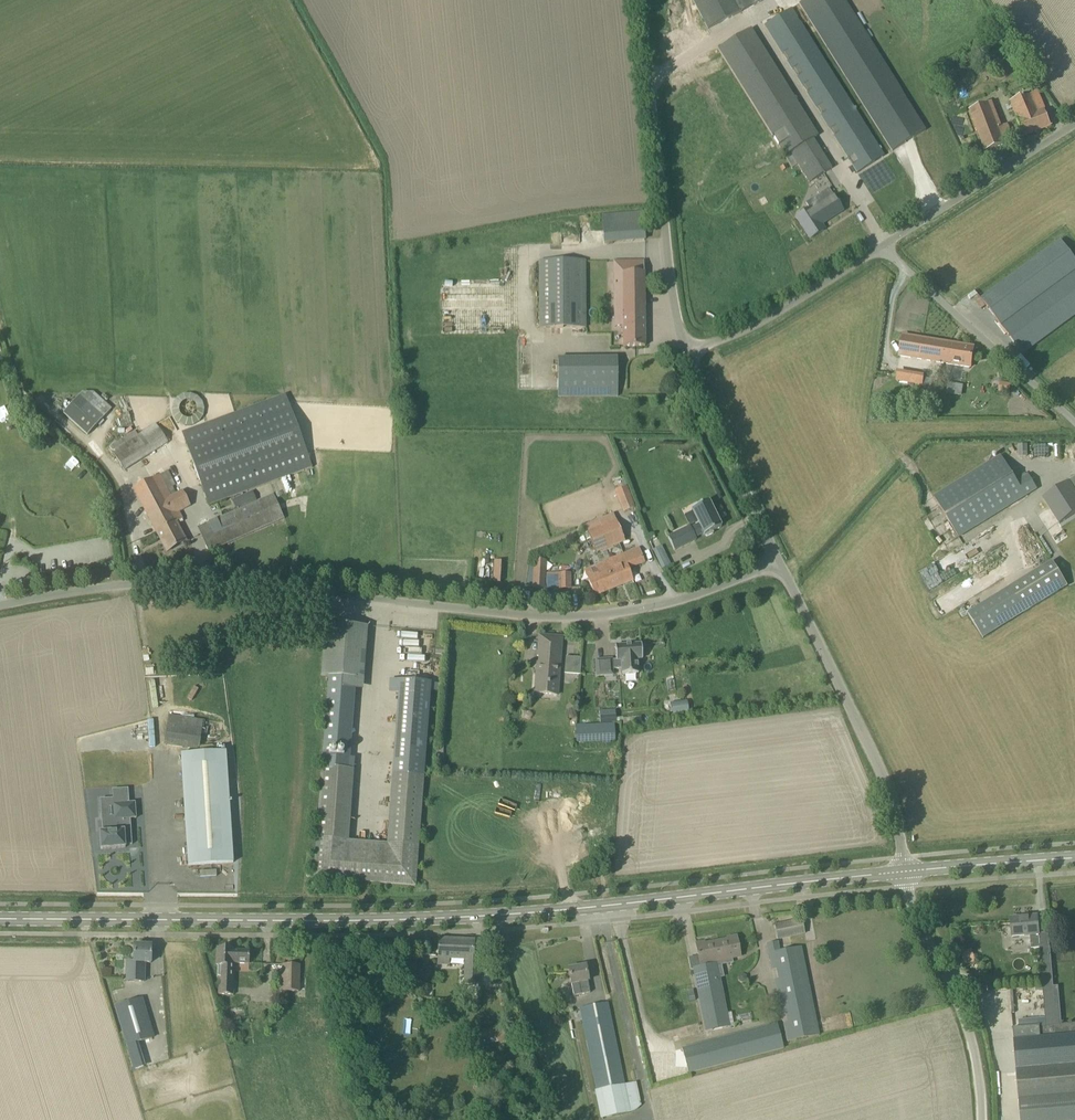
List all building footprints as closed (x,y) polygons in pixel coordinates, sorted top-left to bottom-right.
[(742,12),(736,0),(692,0),(708,30),(742,12)] [(799,4),(892,151),(905,144),(914,138),(926,130),(845,0),(805,0),(799,4)] [(765,26),(802,85),(819,113),(816,115),(828,133),(831,132),(857,173),(883,157),(828,69),(791,10),(765,26)] [(816,179),(832,169),(814,139),(818,137),(781,77),(751,29),(724,46),(718,50),(785,157),(791,153),(801,168),(807,164),(816,179)] [(1044,110),(1042,104),(1044,104),(1039,91),(1012,103),(1019,120),(1016,121),(1023,137),(1052,127),(1045,110),(1044,110)] [(998,129),(988,105),(970,113),(984,152),(1013,141),(1007,126),(998,129)] [(809,210),(797,217),(811,239),(824,230),(821,225),(843,211),(829,188),(805,203),(809,210)] [(645,228),(603,231),(604,246),(646,243),(645,228)] [(585,261),(540,261),(540,328),(586,328),(585,261)] [(644,261),(614,262),(615,325),(623,325),(624,347),(645,347),(644,261)] [(1071,319),(1074,316),(1074,271),(1001,326),(1024,356),(1026,354),(1071,319)] [(970,368),(974,347),(903,336),(900,357),(970,368)] [(557,398),(617,397),(617,360),(557,360),(557,390),(557,398)] [(79,395),(62,414),(87,436),(104,417),(79,395)] [(182,433),(204,492),(209,506),(312,468),(307,453),(288,402),(285,395),(182,433)] [(168,442),(156,424),(138,435),(123,444),(121,440),(110,447),(125,470),(168,442)] [(1018,446),(1018,458),(1027,458),(1027,446),(1018,446)] [(959,538),(1037,489),(1028,474),(1017,481),(1001,455),(934,498),(959,538)] [(186,542),(176,523),(182,520),(178,512),(190,506),(182,492),(177,495),(173,487),(165,472),(161,474),(134,489),(167,552),(186,542)] [(1068,480),(1042,497),(1059,523),(1060,523),(1074,513),(1074,491),(1068,480)] [(623,512),(634,507),(625,486),(614,491),(623,512)] [(284,519),(280,508),(273,494),(198,527),(209,552),(284,519)] [(690,526),(669,536),(675,550),(697,539),(696,537),(704,533),(705,535),(706,535),(707,536),(714,533),(713,531),(722,527),(710,501),(692,510),(699,524),(691,528),(690,526)] [(603,525),(611,546),(624,541),(616,520),(615,521),(603,525)] [(611,546),(603,525),(587,531),(587,532),(595,553),(599,551),(611,546)] [(612,589),(633,580),(628,568),(645,562),(639,547),(622,554),(626,565),(608,572),(610,577),(608,578),(611,586),(612,589)] [(595,595),(612,589),(611,586),(608,578),(610,577),(608,572),(626,565),(622,554),(602,562),(605,570),(594,574),(595,576),(588,579),(595,595)] [(968,613),(983,637),(1067,585),(1052,561),(968,613)] [(534,565),(533,588),(543,588),(545,565),(534,565)] [(550,589),(560,589),(570,589),(570,574),(560,574),(550,574),(550,589)] [(359,627),(368,627),(325,623),(322,675),(329,676),(317,839),(314,878),(415,886),(431,683),(390,680),(389,691),(399,692),(393,773),(388,833),(387,844),(348,841),(349,830),(354,759),(350,758),(356,689),(355,689),(359,627)] [(558,695),(562,637),(539,636),(538,656),(540,656),(540,663),(538,663),(535,693),(558,695)] [(639,672),(638,660),(643,659),(642,643),(615,645),(616,660),(613,660),(613,658),(595,660),(596,677),(614,676),(613,669),(621,669),(621,674),(639,672)] [(582,658),(574,657),(572,674),(580,675),(582,658)] [(686,706),(675,707),(676,715),(687,713),(686,706)] [(596,710),(597,721),(613,720),(612,709),(596,710)] [(574,710),(566,711),(568,718),(576,716),(574,710)] [(615,740),(614,724),(584,725),(576,725),(577,742),(615,740)] [(189,865),(233,862),(226,753),(181,756),(189,865)] [(135,804),(129,804),(113,805),(114,820),(102,821),(103,833),(99,833),(101,849),(125,848),(125,845),(132,845),(131,830),(124,831),(124,819),(130,819),(136,818),(135,804)] [(1040,948),(1050,947),(1048,933),(1039,934),(1038,916),(1011,918),(1013,936),(1030,934),(1031,949),(1040,948)] [(777,939),(805,934),(802,920),(774,925),(777,939)] [(731,958),(741,956),(737,936),(727,938),(728,940),(705,944),(705,942),(696,944),(699,956),(697,956),(699,966),(693,968),(693,970),(694,969),(706,1031),(730,1027),(727,1013),(718,963),(709,965),(709,961),(731,957),(731,958)] [(480,959),(473,958),(474,941),(439,940),(439,957),(438,960),(449,961),(459,961),(459,958),(467,958),(466,984),(480,984),(480,959)] [(779,951),(777,942),(768,944),(773,970),(776,969),(778,980),(775,980),(782,1016),(786,1015),(787,1023),(784,1024),(787,1042),(819,1034),(801,947),(779,951)] [(152,946),(134,946),(134,952),(121,952),(120,969),(133,969),(134,962),(151,963),(152,946)] [(1046,1026),(1056,1025),(1050,947),(1040,948),(1046,1026)] [(249,965),(249,964),(250,951),(232,950),(232,949),(218,948),(217,966),(223,966),(222,985),(220,985),(220,994),(235,995),(235,984),(233,984),(233,964),(249,965)] [(964,966),(970,964),(966,951),(960,953),(964,966)] [(299,965),(284,965),(284,973),(280,973),(280,991),(283,991),(293,992),(299,992),(299,965)] [(590,992),(588,982),(586,966),(569,969),(571,984),(572,984),(574,995),(580,995),(590,992)] [(693,994),(687,995),(688,1003),(695,1001),(693,994)] [(117,1003),(129,1042),(152,1034),(140,996),(117,1003)] [(636,1082),(625,1084),(609,1003),(580,1009),(602,1119),(631,1112),(641,1106),(640,1102),(636,1082)] [(681,1048),(683,1053),(688,1074),(783,1049),(777,1023),(723,1037),(721,1032),(716,1033),(717,1039),(681,1048)] [(1056,1025),(1046,1026),(1014,1030),(1019,1100),(1021,1119),(1074,1119),(1074,1023),(1056,1025)]
